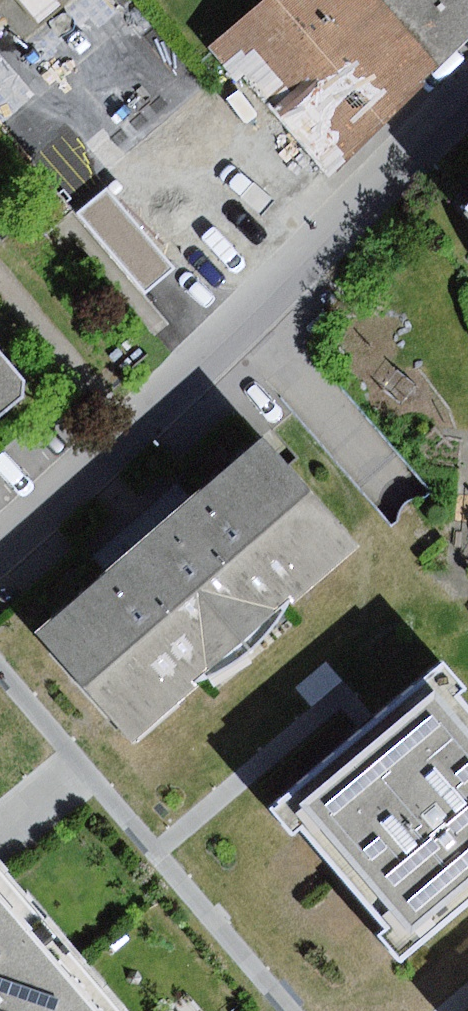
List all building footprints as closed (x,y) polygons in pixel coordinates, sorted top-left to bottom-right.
[(79,163),(177,76),(111,0),(0,0),(0,74),(79,163)] [(336,172),(440,66),(385,0),(266,0),(208,49),(237,76),(336,172)] [(440,66),(467,37),(467,0),(385,0),(440,66)] [(199,305),(336,172),(237,76),(101,189),(199,305)] [(26,399),(28,381),(0,349),(0,421),(26,399)] [(43,635),(134,741),(207,679),(225,670),(243,660),(256,652),(273,637),(284,621),(291,605),(361,548),(268,438),(194,503),(110,577),(43,635)] [(94,559),(110,577),(194,503),(178,485),(94,559)] [(326,661),(294,688),(310,708),(343,681),(326,661)] [(266,809),(291,839),(299,832),(384,931),(374,939),(396,964),(467,902),(467,716),(451,696),(459,689),(437,664),(366,724),(266,809)] [(0,860),(0,1010),(129,1010),(0,860)]
